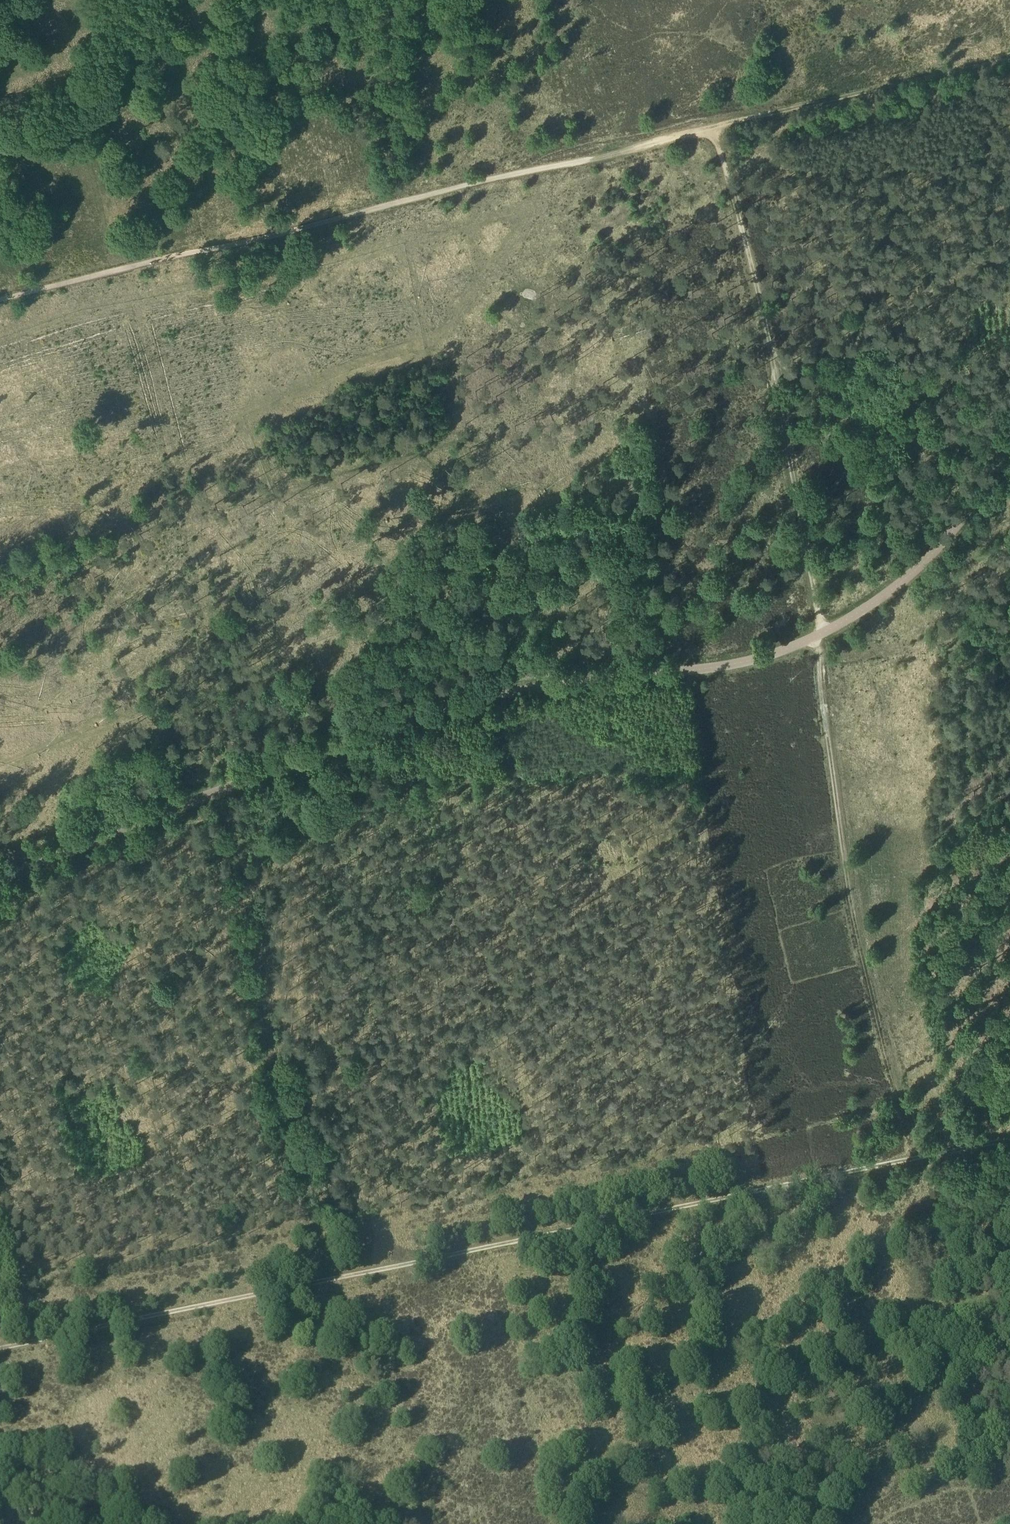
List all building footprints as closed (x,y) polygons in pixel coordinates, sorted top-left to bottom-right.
[(742,141),(729,144),(733,157),(745,153),(742,141)]
